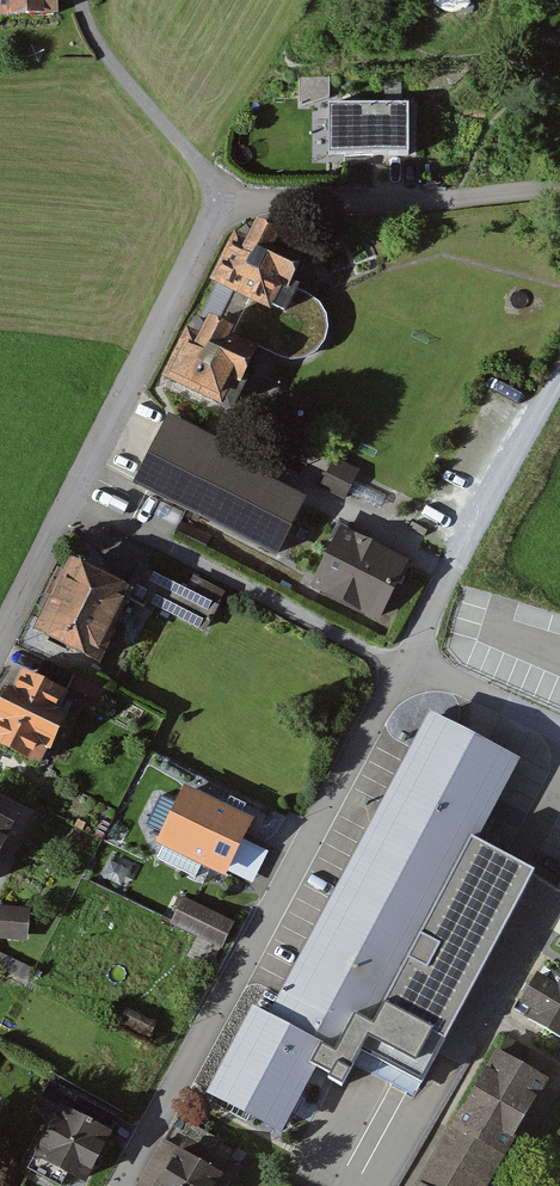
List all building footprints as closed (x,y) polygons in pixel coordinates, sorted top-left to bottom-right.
[(56,21),(55,0),(0,0),(0,23),(56,21)] [(409,105),(328,105),(328,156),(409,156),(409,105)] [(262,350),(304,370),(316,368),(327,363),(335,354),(340,342),(341,330),(338,318),(330,309),(291,290),(309,252),(246,222),(168,384),(231,414),(262,350)] [(223,444),(172,418),(139,484),(279,553),(304,502),(216,458),(223,444)] [(320,486),(344,499),(359,469),(335,456),(320,486)] [(413,566),(342,531),(312,591),(383,626),(413,566)] [(116,628),(113,627),(128,597),(134,585),(128,582),(71,553),(33,627),(100,661),(116,628)] [(140,560),(128,582),(134,585),(128,597),(144,605),(146,601),(205,630),(226,590),(194,574),(187,587),(148,568),(150,565),(140,560)] [(19,673),(0,710),(0,745),(34,762),(67,698),(19,673)] [(252,1002),(206,1090),(281,1130),(295,1103),(317,1062),(330,1069),(328,1073),(343,1081),(353,1061),(413,1093),(534,865),(479,835),(521,756),(429,708),(269,1011),(252,1002)] [(156,841),(226,874),(228,870),(243,838),(254,816),(184,783),(156,841)] [(9,830),(23,836),(33,815),(0,800),(0,848),(9,830)] [(243,838),(228,870),(253,882),(268,850),(243,838)] [(235,925),(187,900),(173,926),(222,951),(235,925)] [(27,940),(30,907),(0,904),(0,937),(27,940)] [(542,970),(518,1014),(559,1037),(559,980),(542,970)] [(117,1024),(148,1039),(157,1022),(126,1006),(117,1024)] [(497,1055),(421,1185),(491,1185),(549,1085),(497,1055)] [(58,1109),(32,1161),(82,1185),(85,1185),(110,1135),(58,1109)] [(167,1149),(147,1185),(219,1185),(223,1180),(167,1149)]
